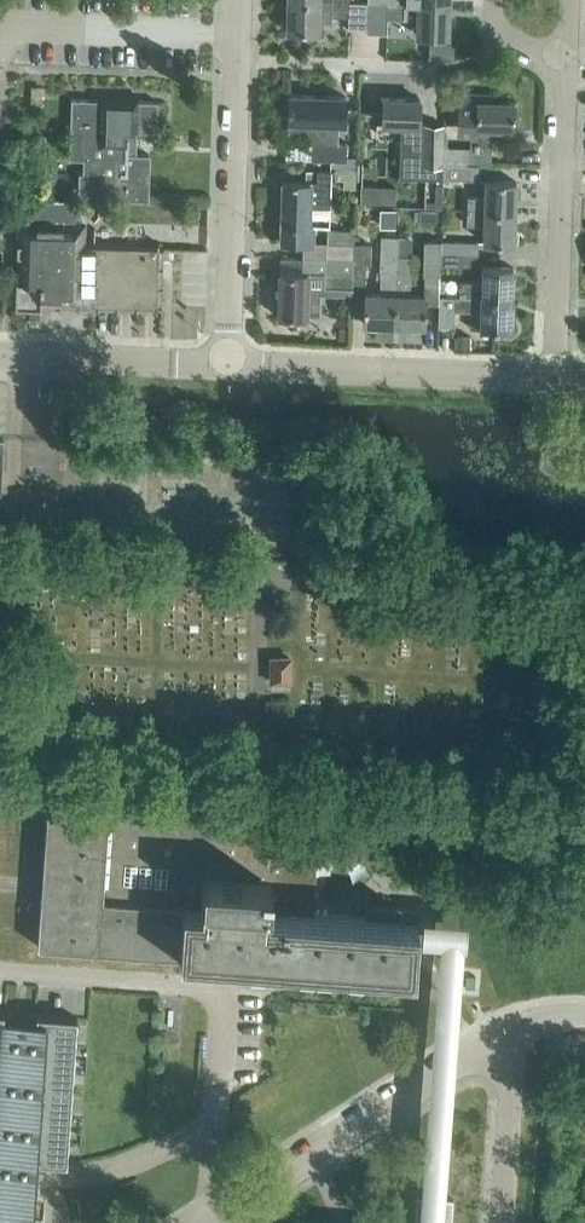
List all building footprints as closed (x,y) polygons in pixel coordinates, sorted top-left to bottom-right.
[(348,27),(366,28),(368,28),(369,4),(367,4),(367,2),(349,2),(349,3),(320,2),(287,1),(286,30),(319,31),(319,20),(331,21),(331,16),(348,16),(348,27)] [(449,35),(450,5),(417,4),(369,4),(368,28),(366,28),(366,33),(386,33),(387,18),(417,19),(416,34),(449,35)] [(513,128),(514,102),(493,101),(494,92),(457,91),(456,134),(471,135),(470,148),(466,148),(466,162),(491,163),(492,128),(513,128)] [(346,96),(326,95),(289,94),(288,121),(309,122),(308,143),(312,143),(312,159),(345,160),(346,144),(337,143),(338,124),(345,124),(346,96)] [(443,126),(424,125),(419,125),(420,99),(383,97),(382,124),(403,125),(401,177),(443,179),(443,177),(442,177),(443,164),(442,163),(443,126)] [(157,132),(158,101),(71,98),(69,158),(83,159),(82,173),(78,173),(77,195),(94,195),(97,193),(104,193),(110,199),(148,201),(150,154),(136,154),(136,131),(157,132)] [(480,165),(443,164),(442,177),(443,177),(480,179),(480,165)] [(307,182),(282,181),(280,241),(312,242),(313,225),(309,225),(310,206),(330,207),(331,171),(317,171),(317,181),(307,181),(307,182)] [(516,181),(486,179),(485,196),(468,196),(467,210),(515,212),(516,181)] [(396,186),(378,186),(377,202),(395,203),(396,186)] [(163,251),(86,248),(86,221),(75,220),(82,213),(68,200),(18,198),(15,307),(161,312),(163,251)] [(397,208),(381,208),(381,225),(396,225),(397,208)] [(420,209),(420,218),(437,219),(437,209),(420,209)] [(514,243),(515,212),(467,210),(467,224),(484,225),(484,242),(514,243)] [(327,243),(352,243),(352,229),(327,229),(327,243)] [(439,265),(440,253),(440,240),(424,240),(423,274),(439,274),(440,265),(439,265)] [(478,254),(478,241),(440,240),(440,253),(478,254)] [(353,259),(354,244),(327,243),(327,258),(353,259)] [(370,264),(370,259),(371,244),(354,244),(353,259),(352,287),(365,287),(365,264),(370,264)] [(477,266),(478,254),(440,253),(439,265),(440,265),(477,266)] [(410,294),(412,256),(397,255),(396,269),(395,294),(394,324),(425,325),(426,295),(410,294)] [(307,286),(324,287),(352,287),(353,259),(327,258),(303,257),(302,273),(279,272),(278,316),(306,317),(307,286)] [(512,298),(513,267),(482,266),(482,282),(459,281),(459,297),(512,298)] [(395,294),(396,269),(381,269),(379,293),(364,293),(363,323),(394,324),(395,294)] [(511,329),(512,298),(459,297),(439,297),(438,327),(454,327),(454,311),(471,311),(470,328),(481,328),(511,329)] [(457,334),(457,347),(469,347),(470,334),(457,334)] [(290,681),(290,657),(271,658),(272,681),(290,681)] [(272,681),(272,691),(272,692),(290,691),(290,681),(272,681)] [(98,948),(413,970),(417,908),(366,904),(365,917),(312,913),(318,831),(47,812),(38,946),(98,950),(98,948)] [(77,1017),(37,1014),(36,1021),(3,1019),(4,1012),(0,1012),(0,1216),(26,1217),(26,1219),(28,1219),(31,1176),(30,1176),(31,1161),(67,1163),(69,1126),(80,1127),(80,1130),(81,1130),(81,1124),(80,1124),(80,1126),(69,1125),(74,1055),(85,1056),(85,1058),(86,1058),(86,1053),(85,1053),(85,1055),(74,1054),(77,1017)] [(452,1203),(421,1201),(420,1222),(451,1222),(452,1203)]
